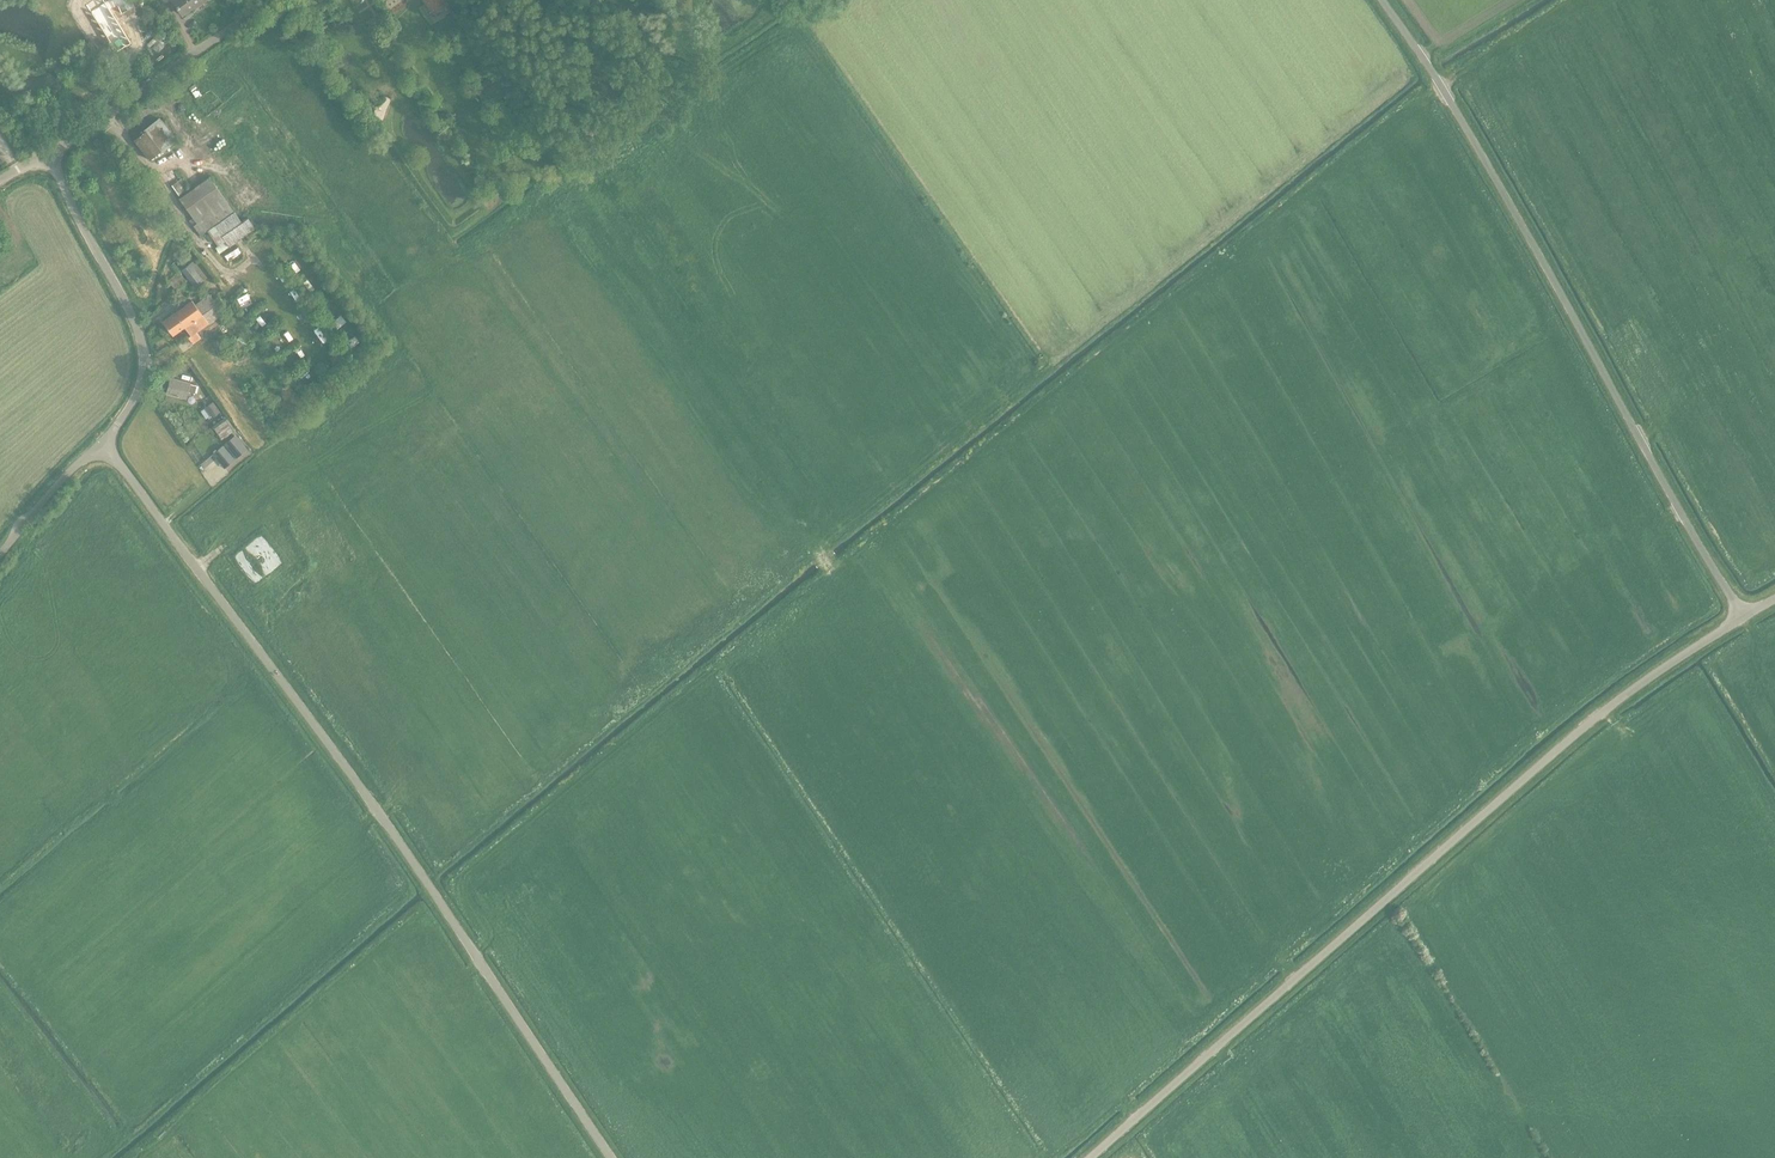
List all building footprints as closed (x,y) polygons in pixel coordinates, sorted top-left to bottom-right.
[(120,55),(134,47),(120,25),(131,21),(124,0),(113,0),(118,14),(114,15),(107,4),(93,14),(120,55)] [(182,14),(197,3),(198,4),(204,0),(172,0),(182,14)] [(433,13),(447,3),(445,0),(424,0),(433,13)] [(303,6),(298,11),(302,16),(307,11),(303,6)] [(495,72),(485,79),(494,93),(504,86),(495,72)] [(133,139),(149,159),(160,151),(161,152),(177,139),(159,116),(144,128),(145,130),(133,139)] [(92,141),(96,145),(101,142),(97,137),(92,141)] [(192,225),(199,234),(232,210),(208,176),(178,198),(195,222),(192,225)] [(171,185),(178,195),(188,188),(180,178),(171,185)] [(218,245),(214,247),(219,253),(228,246),(255,228),(247,217),(240,221),(234,211),(207,230),(218,245)] [(181,269),(194,286),(206,276),(193,259),(181,269)] [(168,280),(175,288),(186,279),(179,271),(168,280)] [(190,335),(187,337),(192,343),(200,337),(196,331),(222,312),(209,294),(195,304),(191,299),(162,320),(172,334),(184,326),(190,335)] [(227,347),(234,353),(237,350),(238,351),(247,343),(240,335),(227,347)] [(329,357),(333,363),(338,359),(340,362),(345,359),(335,346),(330,350),(334,354),(329,357)] [(166,392),(185,397),(186,391),(194,393),(194,392),(196,392),(198,385),(196,385),(196,384),(188,382),(189,381),(170,377),(166,392)] [(204,406),(211,416),(219,410),(212,401),(204,406)] [(212,427),(220,438),(233,429),(225,418),(212,427)] [(234,435),(224,444),(236,458),(246,449),(234,435)] [(222,445),(212,454),(224,468),(234,459),(222,445)]
